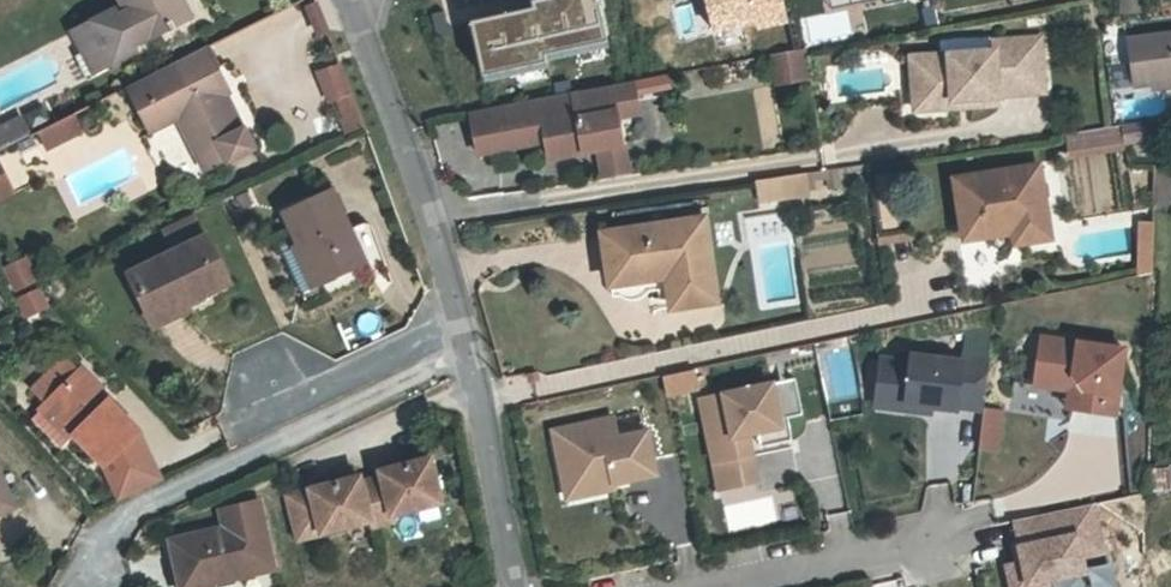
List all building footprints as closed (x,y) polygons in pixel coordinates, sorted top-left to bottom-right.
[(106,65),(135,50),(133,45),(142,41),(143,42),(182,22),(171,0),(122,0),(125,6),(127,12),(118,17),(115,11),(85,25),(106,65)] [(181,0),(171,0),(182,22),(190,18),(181,0)] [(473,75),(607,43),(597,0),(536,0),(460,18),(473,75)] [(1140,12),(1139,0),(1120,0),(1122,14),(1140,12)] [(127,12),(125,6),(115,11),(118,17),(127,12)] [(106,65),(85,25),(74,31),(94,71),(106,65)] [(1127,40),(1133,87),(1170,82),(1170,34),(1127,40)] [(910,57),(913,90),(919,89),(931,100),(931,103),(976,99),(977,106),(999,105),(998,96),(1044,92),(1040,37),(993,41),(994,50),(910,57)] [(204,48),(131,85),(132,88),(130,90),(151,132),(178,118),(205,171),(228,159),(229,161),(254,148),(204,48)] [(810,79),(805,49),(794,51),(780,54),(786,83),(810,79)] [(779,85),(786,83),(780,54),(773,55),(779,85)] [(332,102),(337,100),(352,94),(341,64),(319,73),(332,102)] [(634,81),(612,86),(618,118),(640,114),(634,81)] [(549,158),(599,148),(623,144),(618,118),(612,86),(470,112),(478,153),(503,148),(500,129),(531,123),(544,132),(545,140),(549,158)] [(915,111),(977,106),(976,99),(931,103),(931,100),(919,89),(913,90),(915,111)] [(346,135),(366,127),(352,94),(337,100),(345,120),(340,122),(346,135)] [(80,132),(72,115),(39,131),(48,148),(80,132)] [(0,130),(0,138),(5,148),(29,136),(21,120),(0,130)] [(1157,121),(1122,126),(1125,144),(1157,140),(1157,121)] [(500,129),(503,148),(545,140),(544,132),(531,123),(500,129)] [(1122,126),(1113,128),(1065,135),(1069,158),(1125,150),(1125,144),(1122,126)] [(35,135),(16,144),(25,163),(44,155),(35,135)] [(623,144),(599,148),(605,179),(629,175),(623,144)] [(13,192),(0,167),(0,199),(13,192)] [(1037,170),(957,183),(966,236),(1019,228),(1021,239),(1048,235),(1037,170)] [(868,176),(878,237),(908,233),(898,172),(868,176)] [(810,196),(807,173),(787,176),(772,178),(775,202),(810,196)] [(1158,187),(1162,206),(1170,204),(1170,184),(1158,187)] [(285,213),(300,245),(317,285),(365,263),(331,191),(285,213)] [(603,234),(611,285),(684,273),(685,283),(670,286),(673,308),(716,301),(704,218),(603,234)] [(1139,248),(1154,248),(1154,240),(1155,223),(1140,223),(1139,248)] [(129,274),(149,317),(178,303),(180,307),(230,282),(207,236),(129,274)] [(317,285),(300,245),(283,253),(300,292),(317,285)] [(1139,277),(1154,273),(1154,248),(1139,248),(1139,277)] [(38,281),(28,260),(6,270),(16,291),(38,281)] [(684,273),(611,285),(612,295),(670,286),(685,283),(684,273)] [(38,290),(24,297),(32,314),(47,307),(38,290)] [(32,314),(24,297),(20,299),(28,316),(32,314)] [(183,313),(180,307),(178,303),(149,317),(154,327),(183,313)] [(1115,416),(1125,347),(1041,335),(1034,385),(1069,390),(1066,409),(1115,416)] [(984,410),(990,360),(963,357),(963,361),(911,355),(911,361),(881,358),(877,394),(906,398),(906,404),(932,407),(958,410),(958,407),(984,410)] [(47,403),(78,374),(62,357),(31,387),(47,403)] [(659,375),(662,396),(695,391),(692,370),(659,375)] [(80,372),(78,374),(47,403),(45,405),(74,434),(105,464),(137,432),(138,431),(80,372)] [(745,434),(758,432),(781,427),(773,383),(701,399),(719,489),(754,482),(745,434)] [(906,398),(877,394),(875,406),(932,413),(932,407),(906,404),(906,398)] [(74,434),(45,405),(31,419),(60,448),(74,434)] [(1002,412),(984,410),(979,448),(997,451),(1002,412)] [(553,430),(561,465),(565,464),(572,468),(577,496),(606,490),(605,485),(656,475),(647,431),(618,437),(614,418),(553,430)] [(784,442),(781,427),(758,432),(761,447),(784,442)] [(105,464),(112,480),(150,459),(137,432),(105,464)] [(387,463),(388,470),(406,465),(404,458),(387,463)] [(112,480),(121,501),(161,482),(150,459),(112,480)] [(381,478),(362,483),(372,522),(374,527),(394,522),(393,516),(442,503),(430,459),(406,465),(388,470),(380,472),(381,478)] [(565,464),(561,465),(567,498),(577,496),(572,468),(565,464)] [(13,508),(0,476),(0,513),(13,508)] [(317,481),(319,488),(336,483),(334,476),(317,481)] [(284,497),(295,542),(372,522),(362,483),(361,477),(336,483),(319,488),(284,497)] [(170,540),(179,580),(212,572),(214,583),(275,569),(260,502),(220,511),(224,528),(170,540)] [(1093,504),(1014,520),(1023,562),(1007,566),(1012,586),(1049,586),(1048,580),(1085,572),(1082,557),(1103,552),(1093,504)] [(1084,567),(1089,586),(1116,586),(1110,561),(1084,567)] [(179,580),(181,586),(215,586),(214,583),(212,572),(179,580)]
